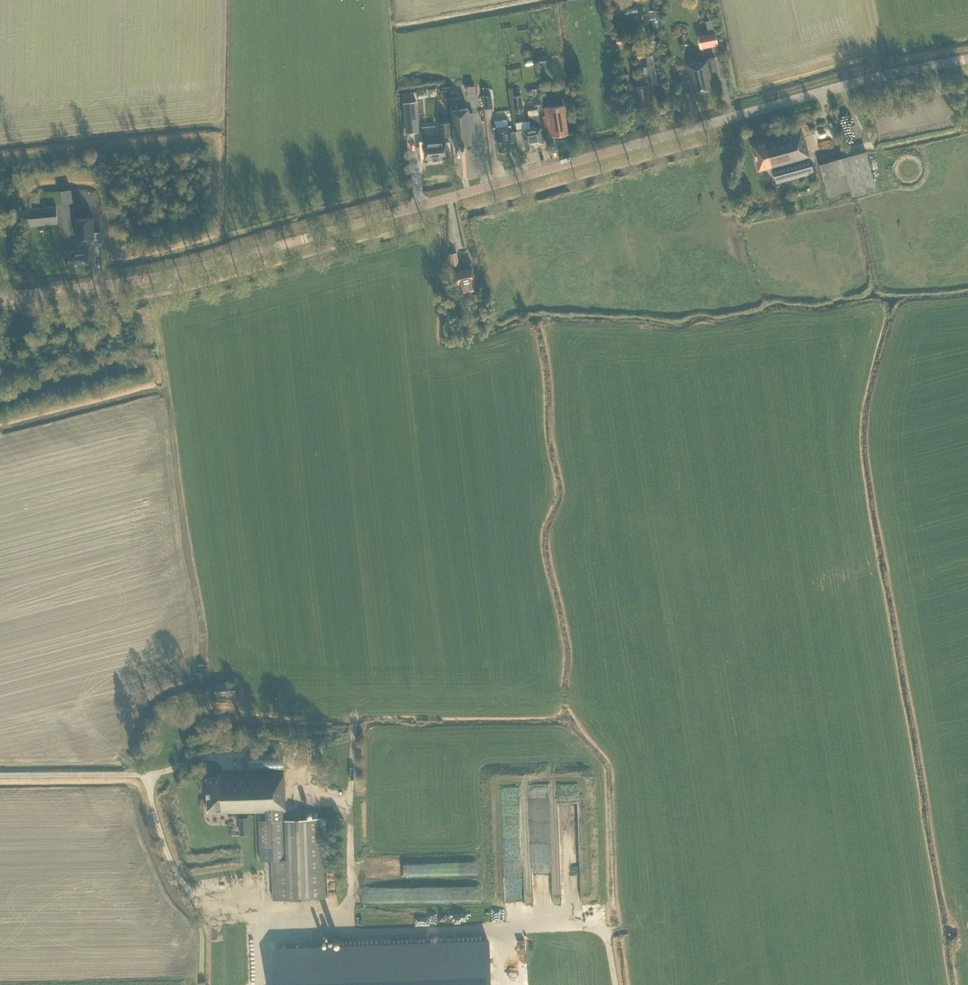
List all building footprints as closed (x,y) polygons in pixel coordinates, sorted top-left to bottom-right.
[(697,34),(700,48),(718,43),(712,19),(705,20),(708,31),(697,34)] [(636,48),(638,58),(646,56),(644,46),(636,48)] [(710,70),(717,69),(715,57),(707,58),(707,61),(686,65),(690,83),(692,82),(694,92),(711,89),(709,79),(711,79),(710,70)] [(639,75),(641,85),(635,86),(639,104),(651,102),(647,84),(652,83),(650,73),(639,75)] [(461,144),(461,147),(465,147),(465,143),(471,143),(471,138),(475,138),(473,112),(468,112),(468,107),(467,107),(467,105),(468,105),(467,97),(466,85),(450,86),(450,85),(452,107),(452,106),(453,106),(453,109),(452,109),(454,144),(461,144)] [(485,109),(493,108),(491,94),(484,94),(485,109)] [(513,96),(516,111),(521,111),(519,95),(513,96)] [(548,99),(549,105),(544,106),(545,115),(543,115),(545,126),(547,125),(548,135),(568,132),(563,97),(548,99)] [(419,131),(416,100),(404,101),(407,132),(419,131)] [(528,110),(529,117),(531,128),(516,130),(517,140),(518,145),(525,144),(526,147),(535,146),(534,143),(542,142),(539,115),(538,108),(528,110)] [(438,122),(439,137),(423,138),(425,158),(447,156),(446,140),(451,139),(450,121),(438,122)] [(803,136),(801,129),(799,121),(786,125),(788,132),(751,143),(759,169),(766,167),(767,170),(772,168),(776,182),(814,172),(804,136),(803,136)] [(511,131),(510,125),(493,127),(495,140),(498,140),(499,151),(511,149),(510,141),(517,140),(515,130),(511,131)] [(819,163),(828,196),(851,189),(852,193),(876,187),(866,150),(819,163)] [(35,195),(37,208),(27,209),(29,225),(58,223),(57,206),(62,205),(60,192),(35,195)] [(75,218),(76,238),(95,236),(94,217),(75,218)] [(69,253),(65,253),(66,264),(78,263),(78,265),(89,264),(88,248),(69,250),(69,253)] [(458,263),(456,252),(449,253),(451,265),(458,263)] [(458,283),(459,282),(462,293),(477,289),(471,262),(454,266),(458,283)] [(214,683),(215,695),(235,694),(234,682),(214,683)] [(248,752),(249,770),(284,769),(284,751),(248,752)] [(221,810),(221,812),(265,810),(266,820),(259,820),(260,859),(273,859),(275,898),(325,896),(322,817),(283,819),(282,810),(285,810),(284,771),(220,773),(220,776),(206,776),(207,811),(221,810)] [(250,833),(249,817),(239,817),(239,833),(250,833)] [(278,984),(490,984),(489,941),(277,949),(278,984)]
